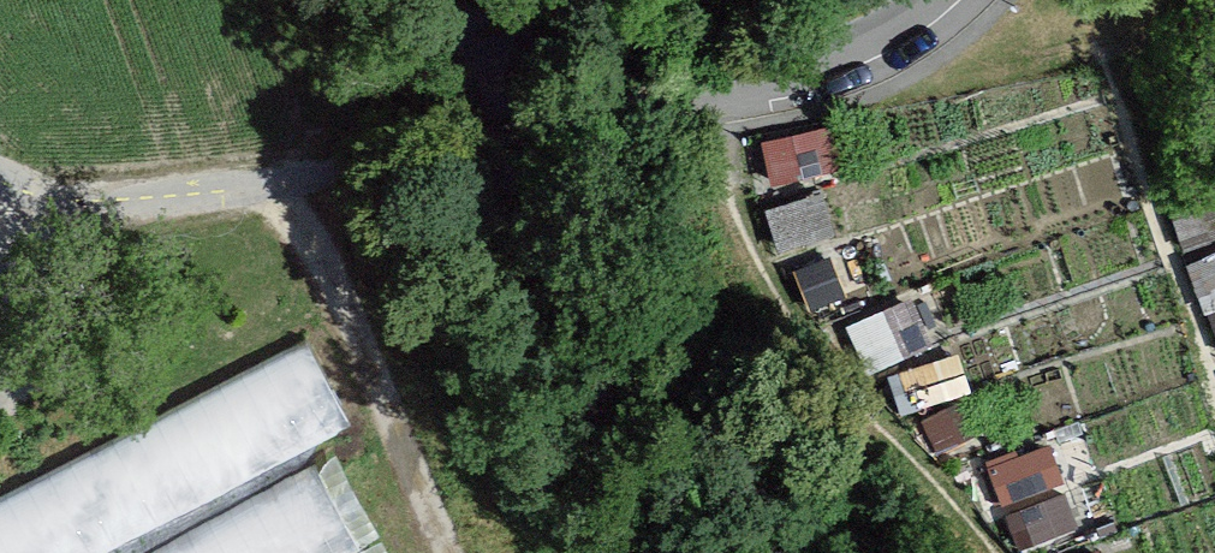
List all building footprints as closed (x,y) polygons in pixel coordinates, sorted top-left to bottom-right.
[(838,125),(758,141),(768,187),(848,171),(838,125)] [(1165,203),(1184,254),(1214,242),(1214,184),(1165,203)] [(823,193),(769,209),(781,250),(835,234),(823,193)] [(852,250),(800,272),(821,321),(873,298),(852,250)] [(1186,263),(1205,314),(1214,311),(1214,252),(1186,263)] [(912,309),(849,342),(874,391),(938,359),(912,309)] [(1205,314),(1214,343),(1214,311),(1205,314)] [(0,504),(0,552),(130,552),(368,435),(322,344),(0,504)] [(969,399),(921,420),(937,455),(985,434),(969,399)] [(1050,446),(989,468),(1003,505),(1063,483),(1050,446)] [(198,552),(392,552),(348,472),(198,552)] [(1064,493),(1004,515),(1018,552),(1078,530),(1064,493)]
